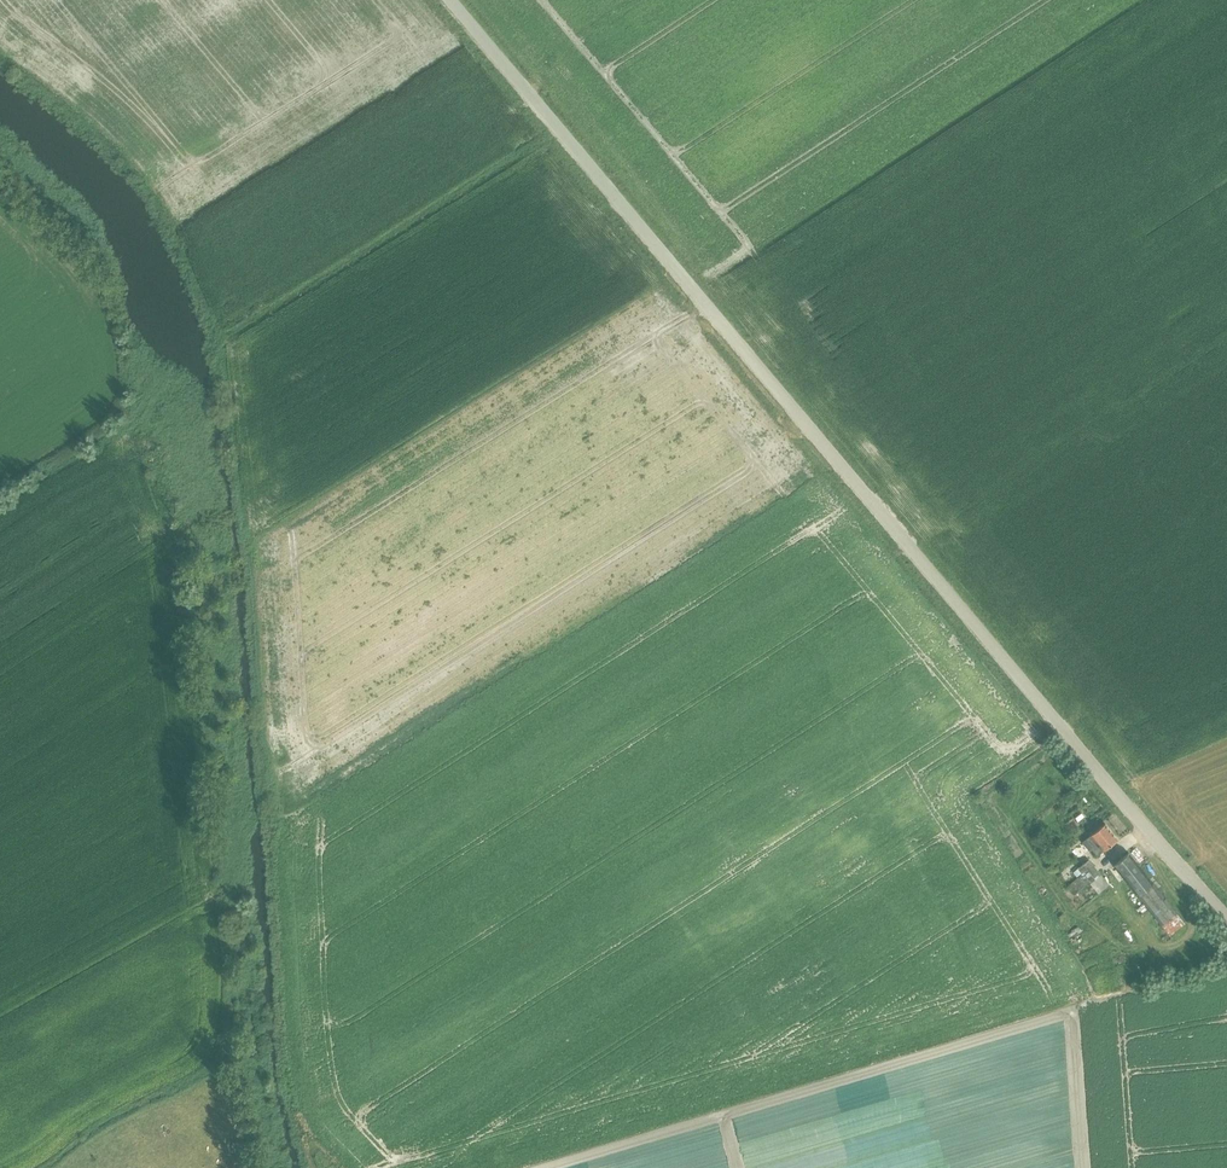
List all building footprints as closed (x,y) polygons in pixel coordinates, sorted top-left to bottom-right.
[(1105,823),(1090,835),(1082,842),(1089,850),(1091,848),(1097,856),(1118,839),(1105,823)] [(1114,865),(1138,895),(1153,883),(1129,852),(1114,865)] [(1102,875),(1089,860),(1078,869),(1090,884),(1102,875)] [(1153,883),(1138,895),(1170,934),(1184,923),(1185,922),(1153,883)]
